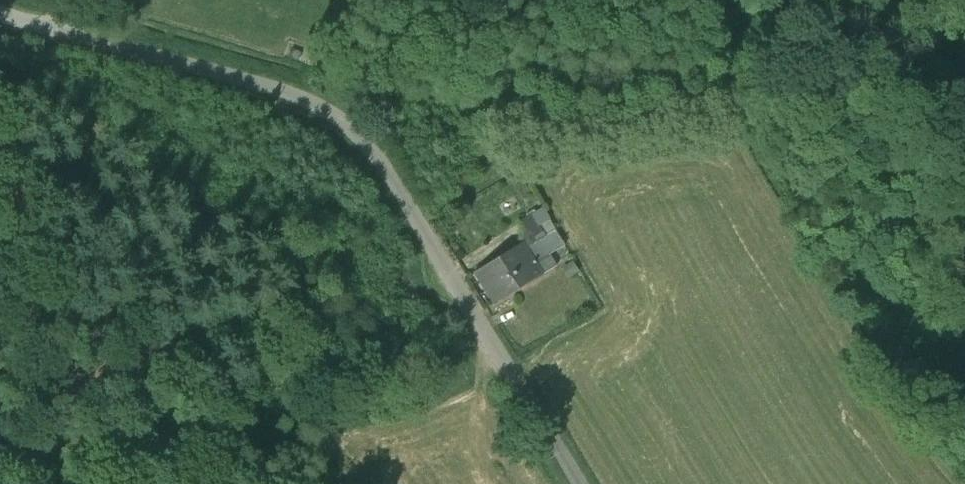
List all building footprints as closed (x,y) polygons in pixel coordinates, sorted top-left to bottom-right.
[(517,223),(531,245),(540,240),(555,231),(541,208),(517,223)] [(555,231),(540,240),(550,255),(564,246),(555,231)] [(525,249),(540,275),(556,266),(550,255),(540,240),(531,245),(525,249)] [(480,276),(496,302),(540,275),(525,249),(480,276)] [(579,271),(572,261),(561,268),(568,278),(579,271)]
